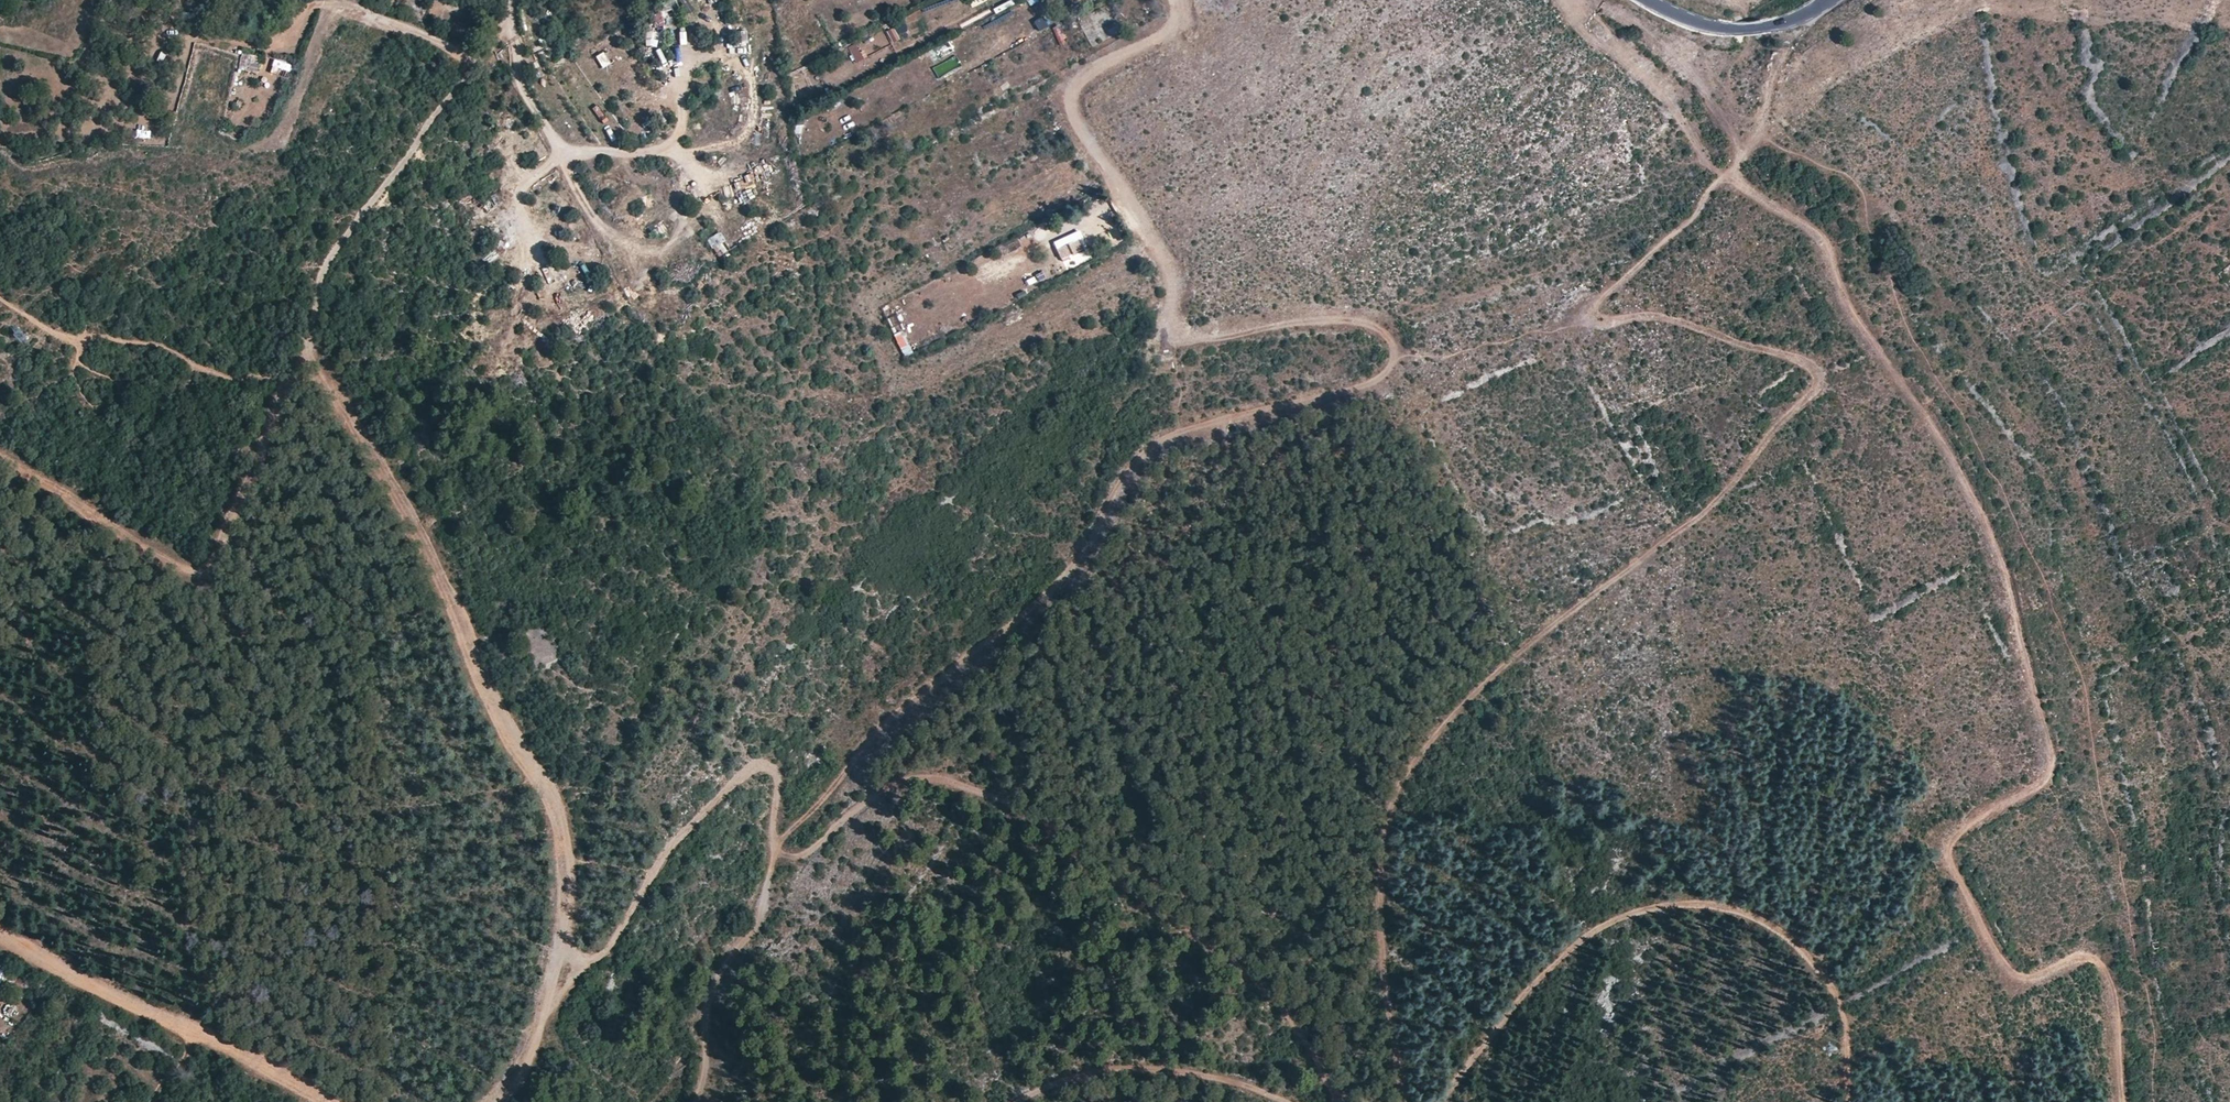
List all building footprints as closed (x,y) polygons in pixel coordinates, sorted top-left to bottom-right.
[(653,27),(665,27),(665,13),(653,12),(653,27)] [(1058,46),(1065,42),(1061,35),(1065,34),(1063,29),(1061,25),(1052,29),(1058,46)] [(606,50),(596,56),(604,69),(614,64),(606,50)] [(238,69),(258,72),(260,57),(254,56),(241,54),(238,69)] [(272,64),(272,75),(286,74),(285,63),(272,64)] [(568,194),(554,197),(556,205),(570,201),(568,194)] [(720,197),(713,201),(719,214),(726,210),(720,197)] [(551,221),(553,227),(566,223),(564,217),(551,221)] [(722,233),(707,237),(713,254),(728,249),(722,233)] [(1055,244),(1058,250),(1081,240),(1078,233),(1055,244)] [(1061,258),(1084,247),(1082,243),(1081,240),(1058,250),(1061,258)] [(892,331),(900,329),(896,315),(888,317),(892,331)] [(906,331),(896,334),(902,356),(912,354),(906,331)]
